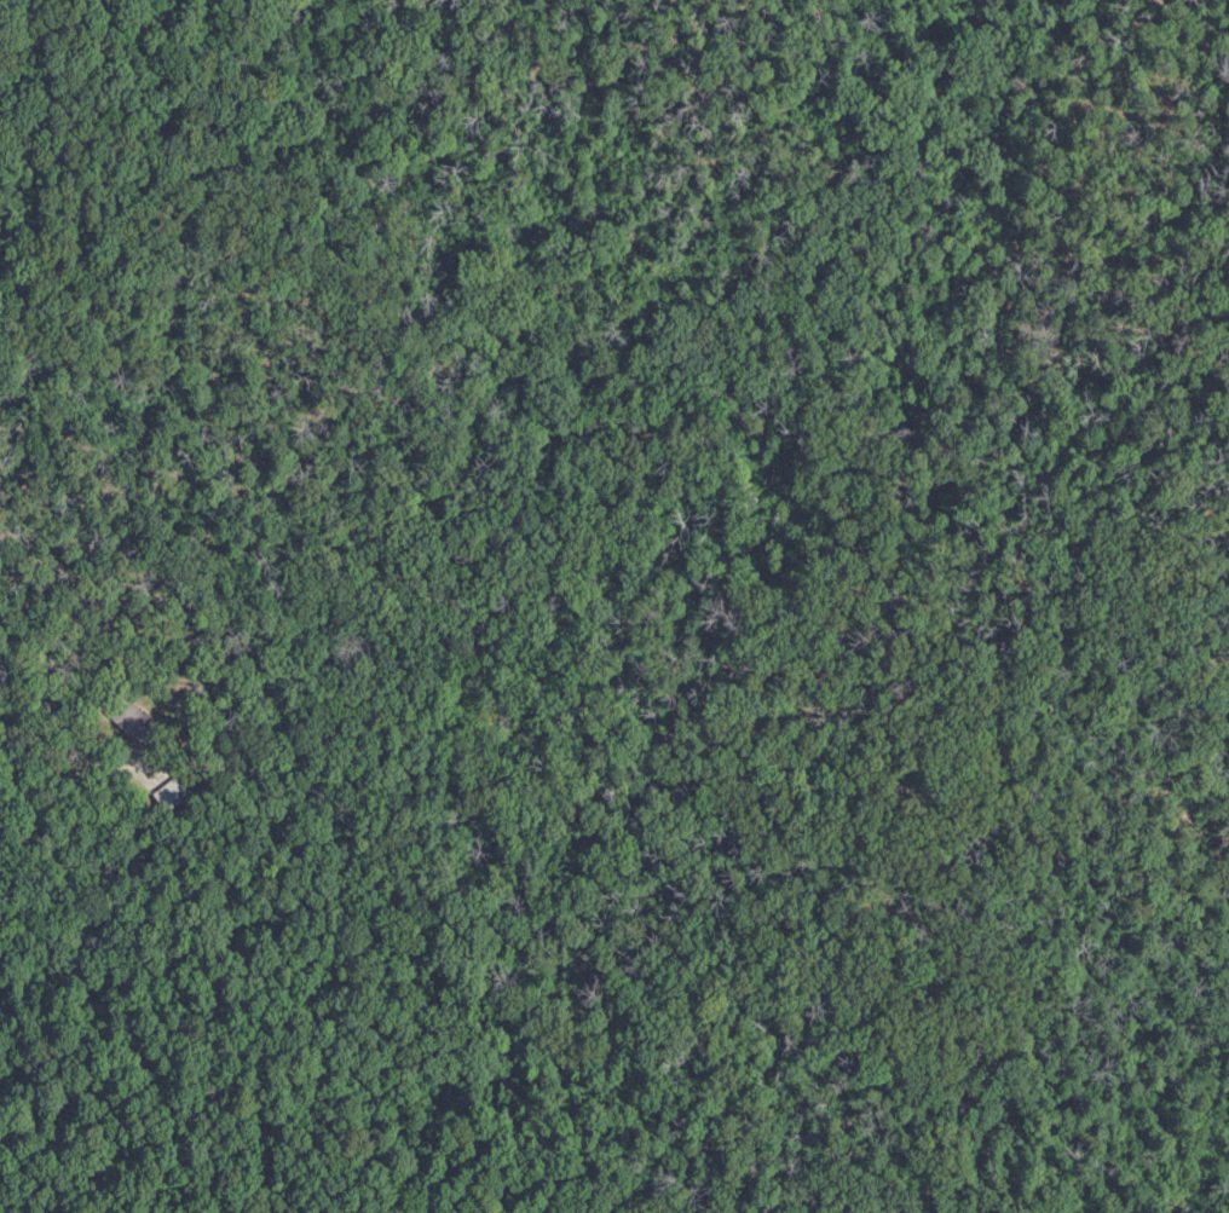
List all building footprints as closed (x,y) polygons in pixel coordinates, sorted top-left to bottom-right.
[(154,727),(122,695),(104,713),(136,745),(154,727)] [(190,797),(178,777),(151,792),(163,812),(190,797)]
